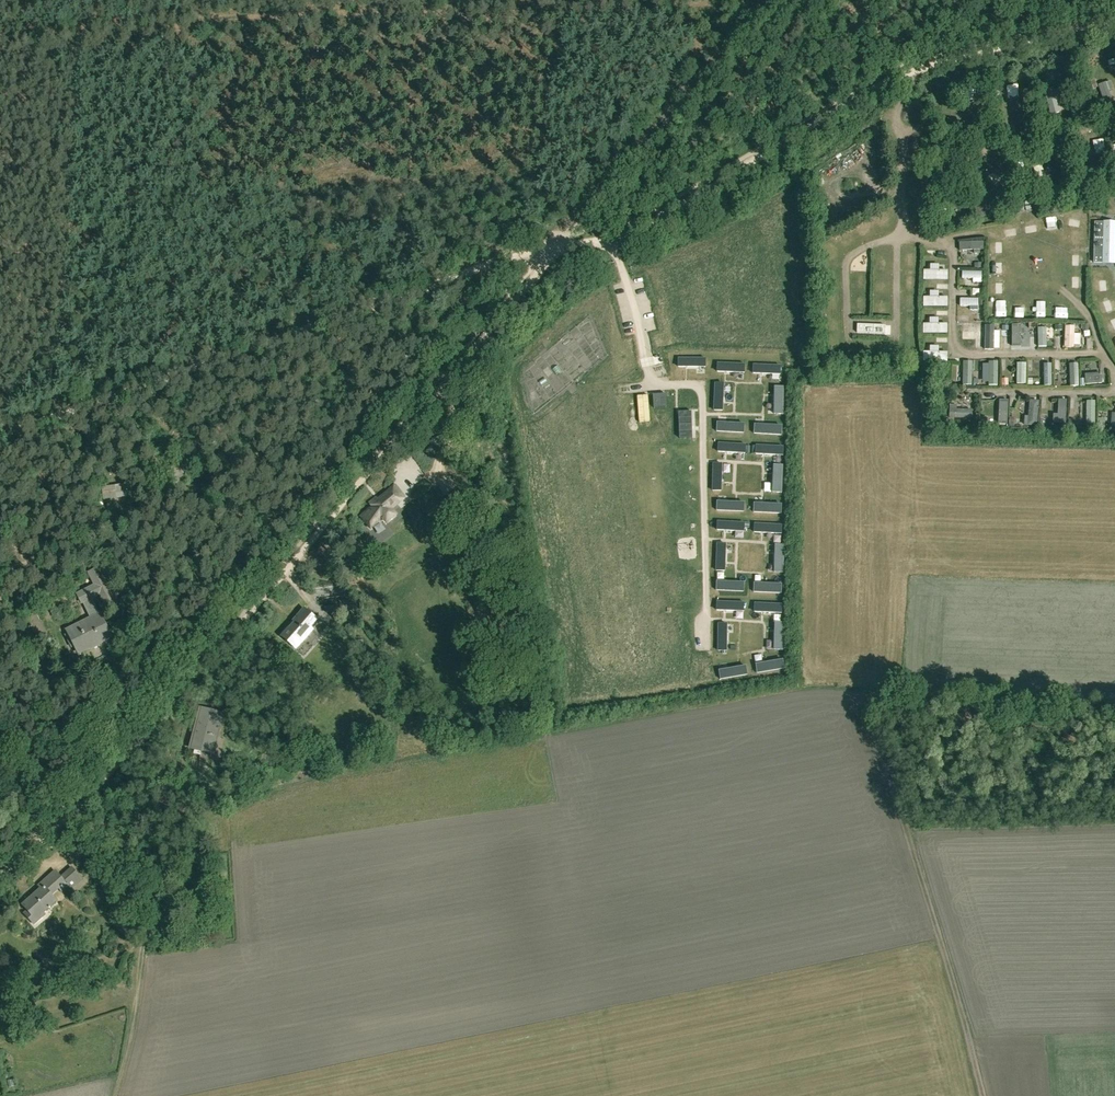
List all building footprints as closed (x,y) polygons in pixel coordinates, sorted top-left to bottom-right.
[(1114,69),(1114,60),(1106,64),(1109,72),(1114,69)] [(1108,105),(1114,102),(1114,100),(1108,83),(1101,86),(1108,105)] [(1088,92),(1081,96),(1083,102),(1091,99),(1088,92)] [(1001,115),(1011,114),(1011,102),(1000,103),(1001,115)] [(967,113),(967,118),(977,118),(976,103),(958,105),(959,114),(967,113)] [(1041,159),(1033,163),(1044,187),(1052,183),(1041,159)] [(937,202),(942,216),(953,212),(947,197),(937,202)] [(983,219),(990,216),(983,199),(976,202),(983,219)] [(1079,224),(1088,221),(1083,210),(1074,214),(1079,224)] [(1044,219),(1050,233),(1058,229),(1053,216),(1044,219)] [(992,258),(1003,257),(1002,247),(991,247),(992,258)] [(964,269),(964,280),(971,279),(972,285),(984,284),(983,267),(964,269)] [(1086,286),(1084,274),(1078,275),(1080,287),(1086,286)] [(992,296),(1000,297),(1001,284),(993,284),(992,296)] [(826,305),(835,305),(836,296),(826,295),(826,305)] [(961,307),(974,307),(974,311),(979,312),(979,305),(980,305),(980,296),(962,296),(961,307)] [(950,297),(927,298),(928,307),(950,306),(950,297)] [(1050,317),(1050,305),(1038,305),(1038,317),(1050,317)] [(1002,314),(1004,308),(997,306),(995,312),(1002,314)] [(1104,325),(1109,335),(1114,332),(1114,320),(1114,319),(1104,325)] [(963,324),(964,337),(974,337),(974,335),(986,334),(985,322),(963,324)] [(996,331),(996,323),(988,323),(988,351),(997,351),(998,331),(996,331)] [(1064,343),(1082,344),(1082,331),(1076,331),(1076,324),(1065,323),(1064,343)] [(927,324),(927,333),(949,333),(949,324),(927,324)] [(1013,324),(1012,342),(1021,342),(1022,324),(1013,324)] [(1040,347),(1049,347),(1048,325),(1040,326),(1040,347)] [(675,352),(675,372),(705,372),(705,353),(675,352)] [(714,355),(713,374),(743,376),(744,356),(714,355)] [(750,356),(749,375),(779,377),(780,357),(750,356)] [(965,383),(974,383),(974,362),(965,361),(965,383)] [(1027,383),(1027,361),(1019,361),(1018,383),(1027,383)] [(1081,385),(1080,361),(1071,361),(1072,385),(1081,385)] [(1103,382),(1103,372),(1086,373),(1087,382),(1103,382)] [(1002,375),(1003,384),(1010,383),(1008,374),(1002,375)] [(766,380),(764,410),(784,411),(785,381),(766,380)] [(714,382),(713,411),(732,412),(733,383),(714,382)] [(650,385),(650,402),(669,402),(669,385),(650,385)] [(950,407),(950,415),(972,414),(972,406),(950,407)] [(714,414),(713,433),(743,434),(744,415),(714,414)] [(753,414),(752,433),(782,435),(783,416),(753,414)] [(711,436),(710,455),(740,457),(741,437),(711,436)] [(752,438),(751,457),(781,458),(782,439),(752,438)] [(707,461),(706,489),(725,490),(726,461),(707,461)] [(764,462),(762,491),(781,492),(783,463),(764,462)] [(372,505),(359,516),(370,529),(379,522),(377,520),(381,517),(385,522),(388,520),(390,520),(393,518),(393,516),(395,514),(391,509),(389,506),(390,505),(394,501),(398,504),(397,504),(401,508),(411,500),(418,498),(420,497),(424,494),(430,489),(432,487),(419,470),(400,486),(408,496),(403,500),(405,497),(395,485),(377,500),(375,498),(370,503),(372,505)] [(126,484),(102,487),(104,498),(128,496),(126,484)] [(714,492),(713,511),(743,513),(744,494),(714,492)] [(751,494),(750,514),(780,515),(781,496),(751,494)] [(714,517),(713,536),(743,537),(744,518),(714,517)] [(752,517),(751,536),(781,538),(782,519),(752,517)] [(712,539),(710,568),(730,568),(731,540),(712,539)] [(767,541),(766,570),(785,571),(786,542),(767,541)] [(72,639),(79,653),(89,648),(90,650),(101,644),(99,640),(109,634),(90,596),(98,592),(105,605),(114,600),(97,567),(88,572),(95,584),(77,593),(81,602),(83,601),(91,617),(67,629),(69,633),(65,634),(68,640),(72,639)] [(716,571),(715,590),(745,592),(746,573),(716,571)] [(758,574),(757,594),(787,595),(788,576),(758,574)] [(716,595),(715,614),(745,616),(746,597),(716,595)] [(756,597),(755,617),(785,618),(786,599),(756,597)] [(340,605),(335,605),(336,612),(350,611),(349,604),(340,605)] [(288,629),(281,637),(289,644),(292,646),(298,639),(302,643),(313,630),(310,628),(317,620),(304,609),(293,622),(295,623),(289,630),(288,629)] [(767,620),(766,647),(785,647),(786,621),(767,620)] [(713,621),(712,650),(731,651),(733,622),(713,621)] [(781,652),(751,656),(754,675),(784,671),(781,652)] [(744,658),(714,662),(717,681),(747,677),(744,658)] [(199,709),(190,748),(213,754),(223,715),(199,709)] [(68,886),(70,889),(81,879),(71,867),(60,877),(55,871),(38,886),(41,889),(22,905),(28,911),(24,914),(30,921),(34,918),(38,922),(43,918),(43,913),(56,901),(50,894),(57,887),(62,892),(68,886)] [(112,908),(109,914),(114,917),(117,911),(112,908)]
